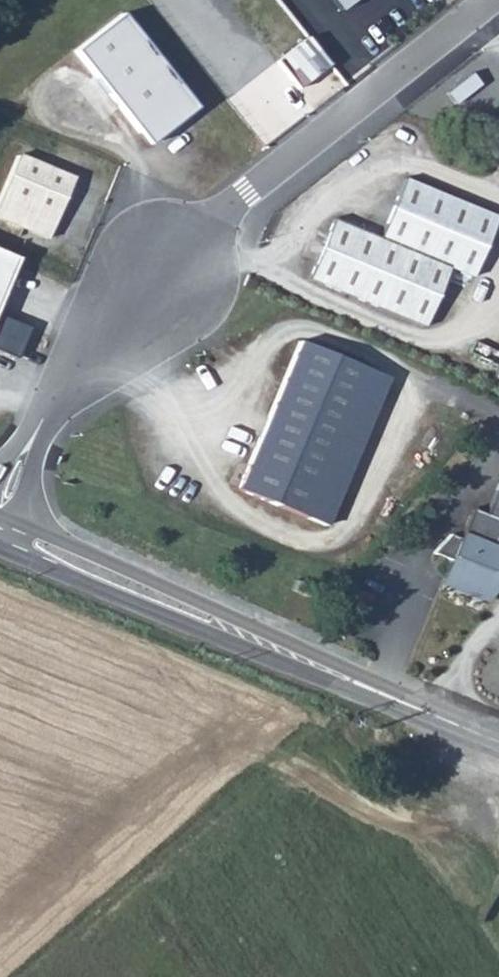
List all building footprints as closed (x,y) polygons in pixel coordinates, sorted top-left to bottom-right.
[(336,9),(348,0),(329,0),(336,9)] [(121,15),(74,52),(138,133),(161,136),(195,108),(121,15)] [(307,38),(276,63),(298,90),(329,65),(307,38)] [(17,156),(0,197),(0,219),(47,239),(73,179),(17,156)] [(308,280),(424,327),(448,268),(471,278),(496,218),(403,179),(379,238),(333,219),(308,280)] [(16,259),(0,252),(0,299),(16,259)] [(237,490),(307,518),(368,371),(299,342),(237,490)] [(387,379),(368,371),(307,518),(325,526),(387,379)] [(491,597),(498,588),(498,549),(493,546),(498,532),(498,479),(485,515),(471,509),(459,539),(449,535),(432,553),(450,561),(443,578),(491,597)] [(311,588),(294,581),(290,591),(307,598),(311,588)]
